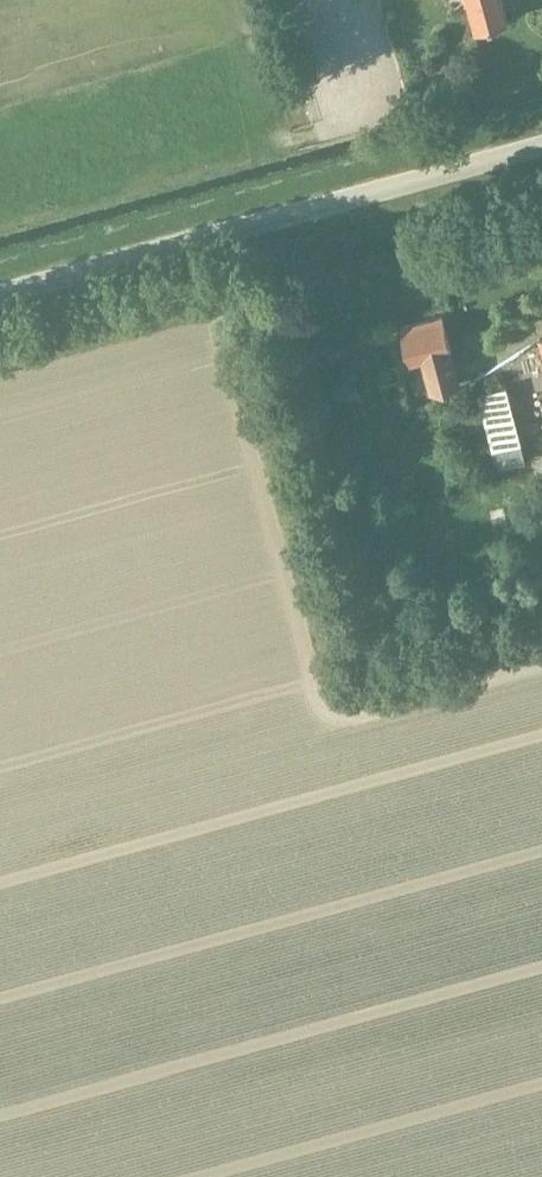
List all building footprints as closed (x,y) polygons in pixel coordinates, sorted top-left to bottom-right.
[(506,20),(501,0),(468,0),(475,28),(506,20)] [(447,353),(451,352),(441,317),(400,328),(409,363),(424,359),(433,391),(456,385),(447,353)] [(496,468),(525,461),(506,387),(478,395),(496,468)]
